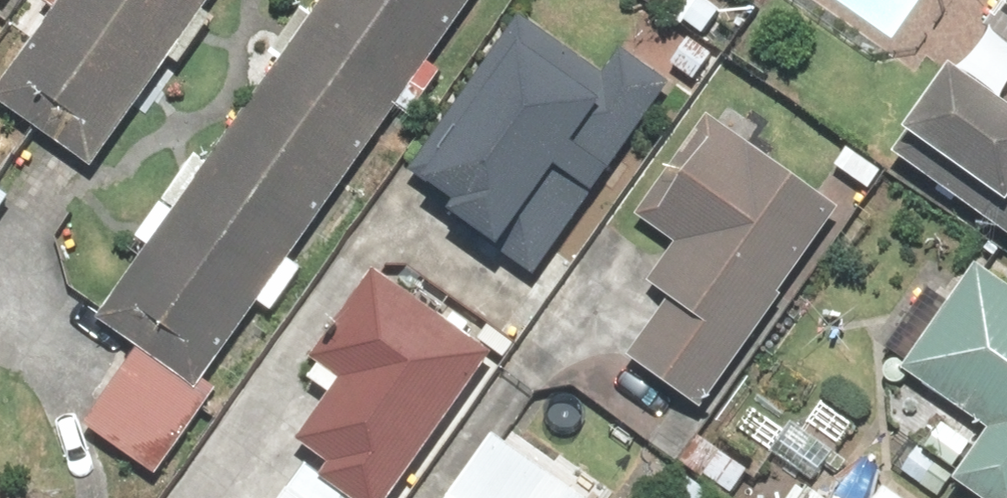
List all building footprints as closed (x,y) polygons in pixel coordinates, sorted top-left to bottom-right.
[(0,95),(0,112),(96,179),(172,69),(177,73),(214,20),(208,16),(219,0),(66,0),(0,95)] [(137,354),(87,431),(162,479),(220,390),(211,384),(260,310),(274,319),(303,275),(290,267),(394,108),(420,125),(449,80),(432,69),(476,0),(325,0),(214,169),(199,159),(132,262),(140,268),(100,330),(137,354)] [(985,33),(1006,49),(1006,4),(985,33)] [(519,13),(415,163),(434,176),(422,193),(449,212),(442,222),(536,288),(672,92),(623,58),(610,76),(519,13)] [(904,139),(1006,216),(1006,112),(954,73),(904,139)] [(703,412),(811,251),(827,262),(856,218),(707,118),(637,223),(673,248),(644,291),(664,305),(627,360),(703,412)] [(0,198),(0,224),(12,207),(0,198)] [(994,237),(1006,247),(1006,221),(994,237)] [(980,266),(904,374),(989,434),(953,485),(972,497),(1006,497),(1006,285),(980,266)] [(322,481),(347,497),(399,497),(495,359),(378,278),(329,348),(346,361),(297,432),(337,459),(322,481)] [(494,446),(460,497),(572,497),(494,446)] [(886,488),(879,497),(901,497),(886,488)]
